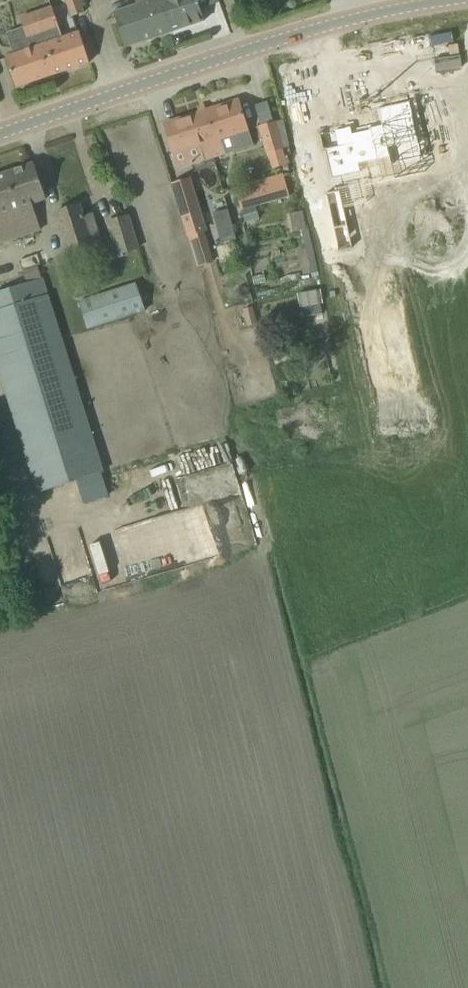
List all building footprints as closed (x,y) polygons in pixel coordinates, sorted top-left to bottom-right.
[(70,17),(84,12),(80,0),(79,0),(78,0),(65,0),(70,17)] [(197,0),(136,0),(137,5),(114,13),(125,47),(204,21),(197,0)] [(62,37),(51,7),(20,18),(30,49),(5,57),(16,87),(89,62),(78,31),(62,37)] [(270,114),(262,98),(242,108),(249,124),(270,114)] [(226,152),(251,144),(237,100),(165,123),(179,169),(226,152)] [(423,158),(410,102),(379,109),(381,120),(319,134),(323,151),(327,150),(333,178),(362,172),(360,164),(390,158),(391,165),(423,158)] [(259,127),(266,153),(282,149),(276,123),(259,127)] [(41,230),(32,204),(46,199),(33,163),(0,175),(0,244),(41,230)] [(235,187),(241,210),(255,206),(289,197),(283,174),(235,187)] [(171,184),(196,267),(213,262),(204,231),(206,231),(190,178),(171,184)] [(55,213),(61,232),(68,256),(102,245),(92,215),(83,217),(80,205),(55,213)] [(255,206),(241,210),(244,221),(258,218),(255,206)] [(291,230),(306,227),(302,209),(287,212),(291,230)] [(107,222),(113,241),(118,256),(139,250),(128,216),(107,222)] [(37,495),(103,475),(44,279),(0,293),(0,375),(37,495)] [(136,283),(79,301),(88,329),(144,311),(136,283)] [(252,307),(243,310),(247,326),(256,323),(252,307)] [(65,555),(69,635),(103,634),(102,605),(85,605),(82,554),(65,555)]
